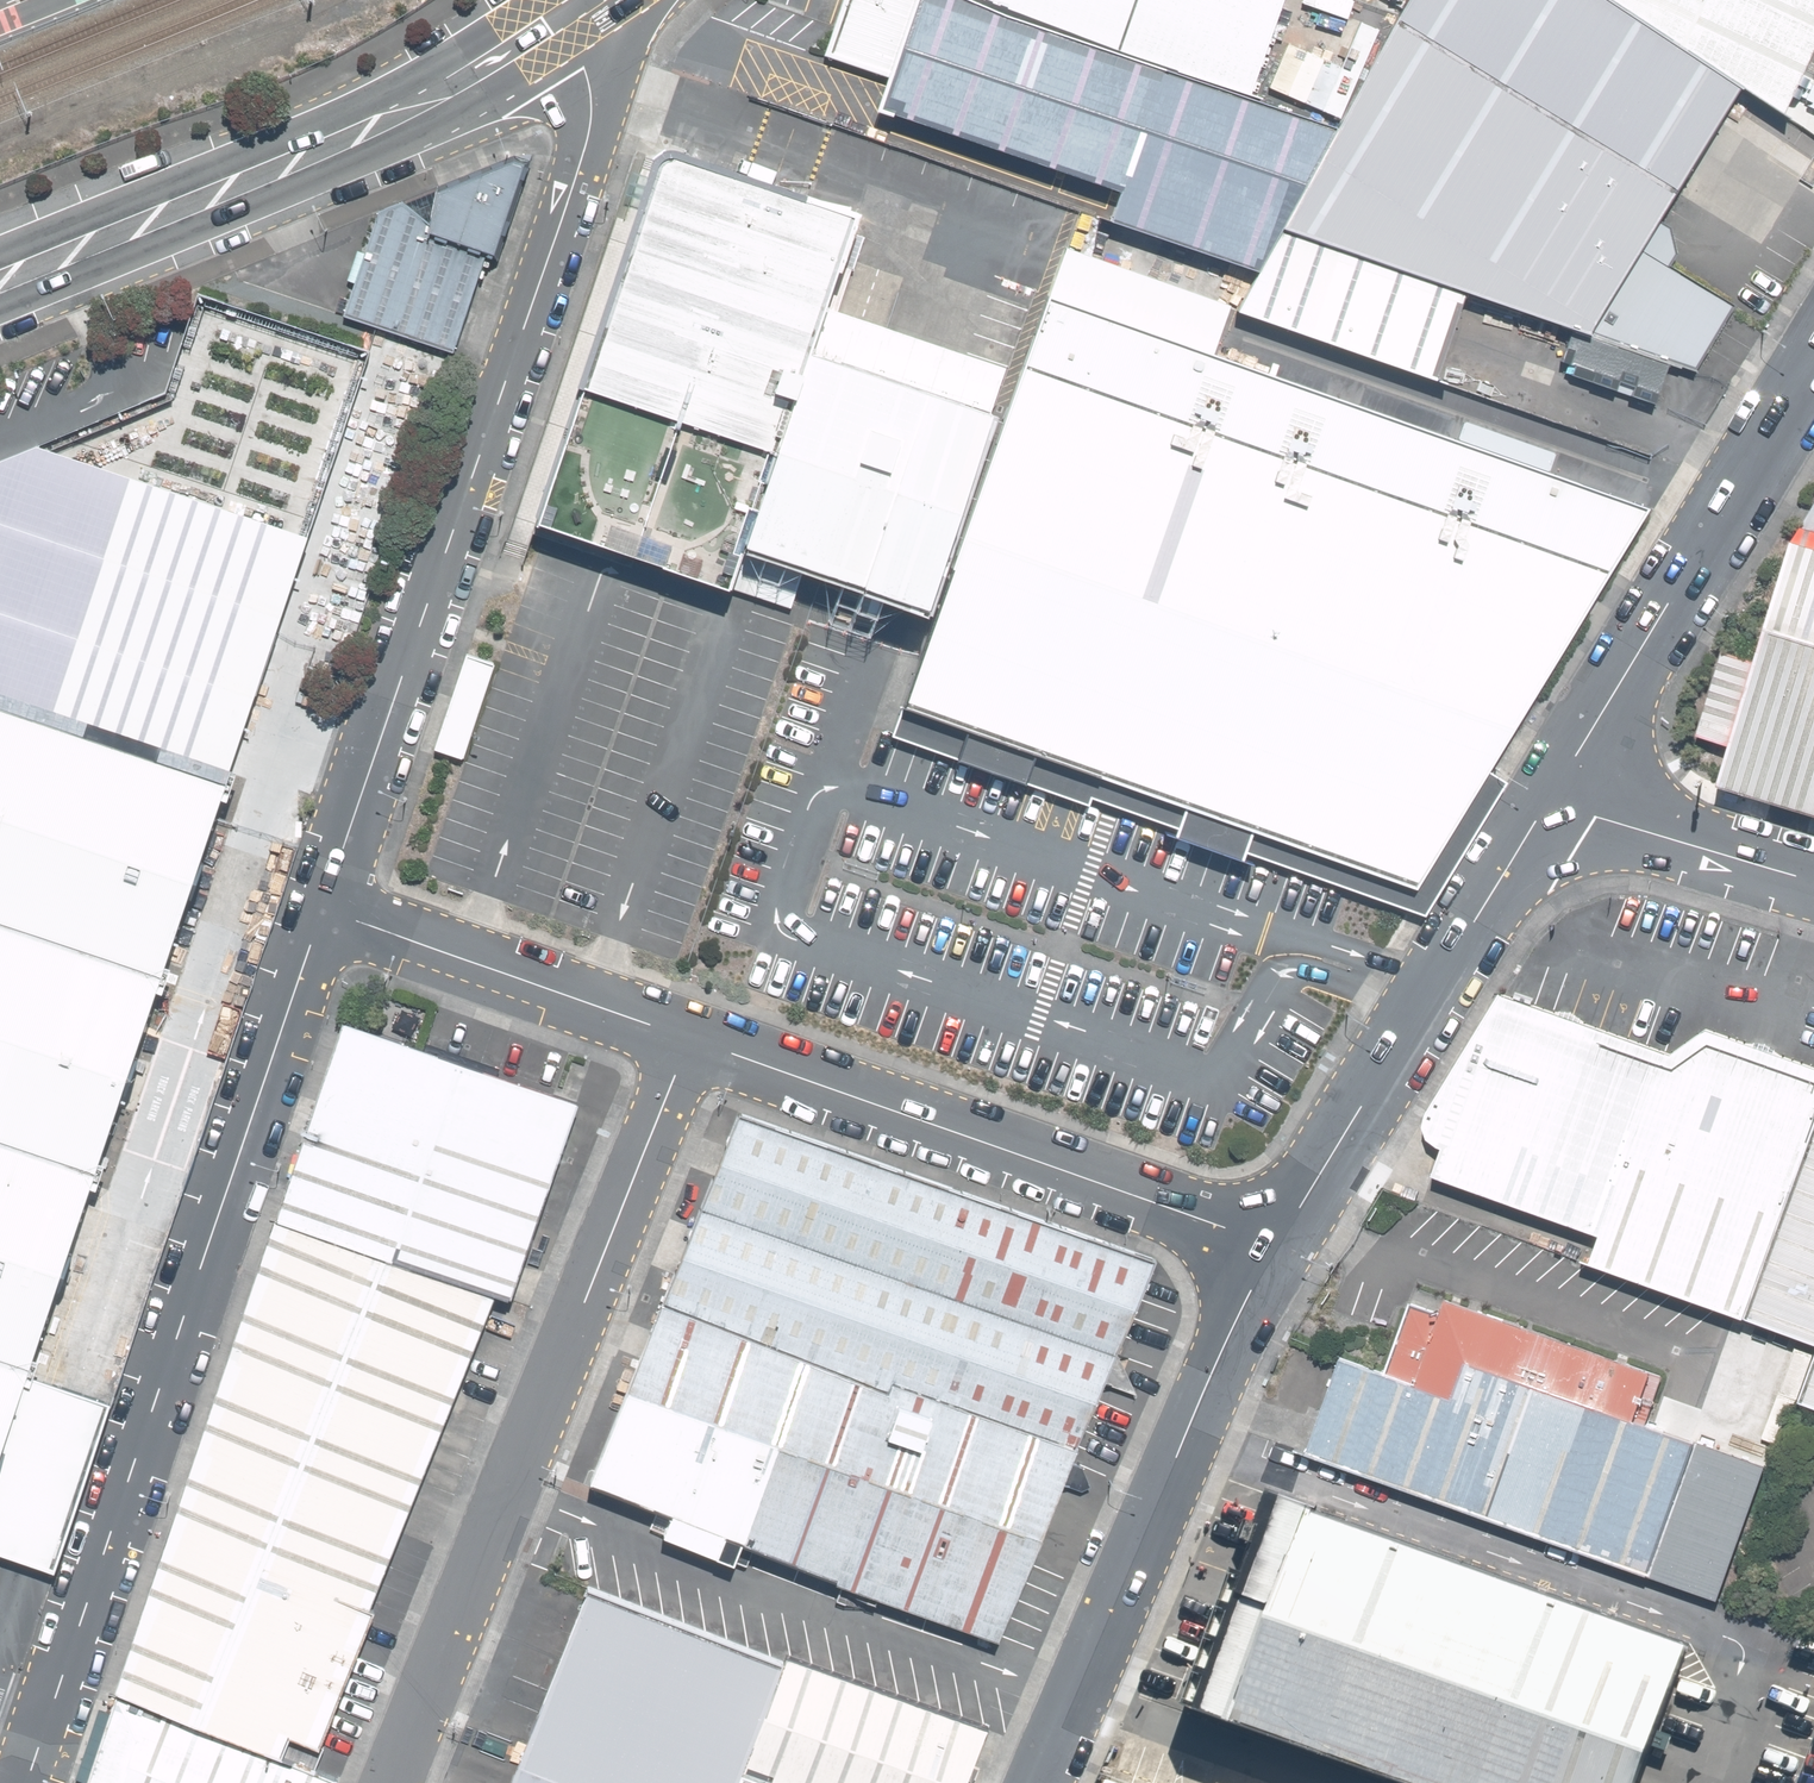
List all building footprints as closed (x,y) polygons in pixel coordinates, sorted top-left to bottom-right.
[(1257,266),(1277,225),(1337,124),(1244,98),(975,0),(844,0),(824,57),(880,76),(868,107),(1116,193),(1108,216),(1257,266)] [(1244,98),(1276,0),(975,0),(1244,98)] [(1740,81),(1617,0),(1407,0),(1337,124),(1277,225),(1451,289),(1590,332),(1740,81)] [(1740,81),(1782,109),(1813,39),(1813,0),(1617,0),(1740,81)] [(406,203),(382,212),(348,314),(380,324),(454,349),(486,253),(495,255),(529,152),(440,187),(433,223),(406,203)] [(736,543),(816,307),(847,214),(669,153),(660,152),(654,154),(650,158),(648,163),(535,522),(722,585),(736,543)] [(1451,289),(1277,225),(1257,266),(1233,309),(1430,378),(1451,289)] [(1094,774),(1242,365),(1043,294),(898,705),(964,728),(955,757),(1021,782),(1030,751),(1094,774)] [(1001,368),(816,307),(736,543),(802,565),(820,570),(917,602),(1001,368)] [(1242,365),(1094,774),(1181,806),(1172,833),(1240,858),(1249,829),(1411,887),(1644,508),(1242,365)] [(51,1605),(106,1441),(25,1415),(308,539),(40,448),(0,465),(0,1588),(51,1605)] [(1742,786),(1813,807),(1813,541),(1742,786)] [(802,565),(736,543),(722,585),(787,606),(802,565)] [(462,758),(493,663),(464,653),(432,748),(462,758)] [(1602,1246),(1667,1052),(1504,993),(1497,1004),(1423,1128),(1441,1151),(1433,1185),(1602,1246)] [(577,1102),(346,1022),(281,1210),(505,1291),(577,1102)] [(1813,1154),(1813,1066),(1704,1024),(1667,1052),(1602,1246),(1596,1266),(1750,1325),(1813,1154)] [(752,1118),(715,1214),(1135,1360),(1172,1267),(752,1118)] [(1750,1325),(1813,1349),(1813,1154),(1750,1325)] [(505,1291),(281,1210),(123,1683),(286,1743),(295,1722),(329,1735),(505,1291)] [(715,1214),(685,1294),(1100,1446),(1135,1360),(715,1214)] [(1421,1341),(1484,1362),(1662,1422),(1679,1373),(1438,1291),(1421,1341)] [(1100,1446),(685,1294),(612,1494),(1026,1646),(1100,1446)] [(1470,1402),(1360,1365),(1326,1462),(1735,1601),(1783,1463),(1484,1362),(1470,1402)] [(1295,1507),(1214,1724),(1374,1782),(1627,1782),(1678,1649),(1295,1507)] [(582,1585),(505,1782),(737,1782),(742,1771),(784,1657),(582,1585)] [(784,1657),(742,1771),(775,1782),(966,1782),(985,1731),(784,1657)] [(117,1698),(88,1782),(338,1782),(340,1780),(117,1698)] [(742,1771),(737,1782),(775,1782),(742,1771)]
